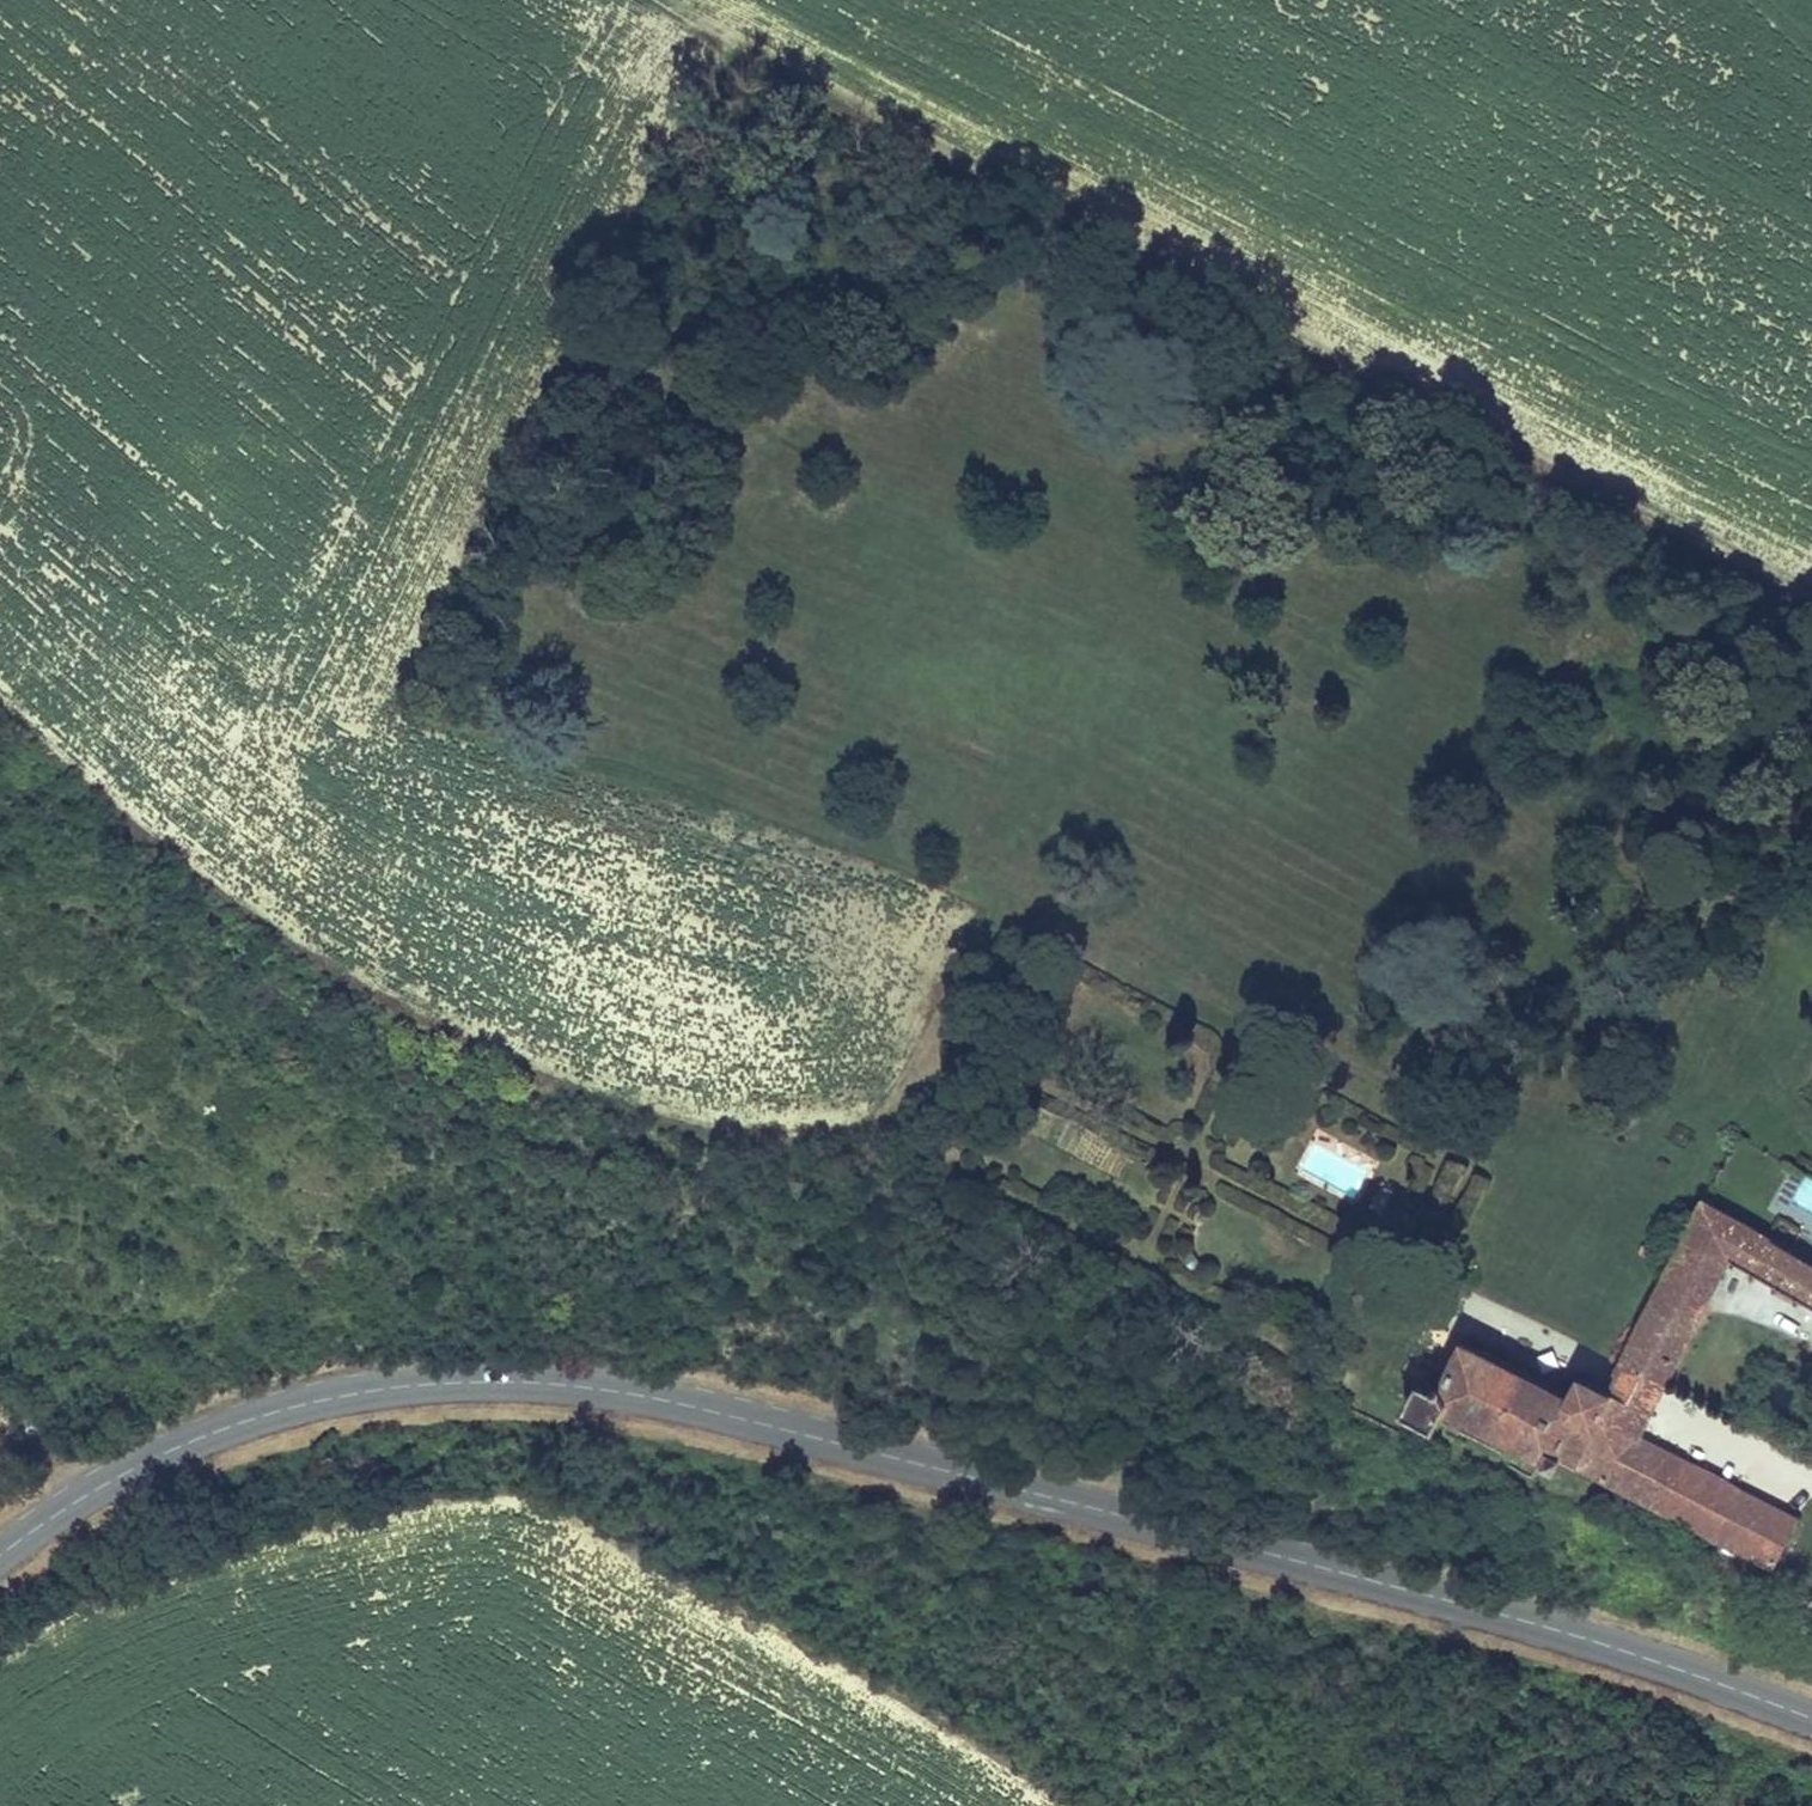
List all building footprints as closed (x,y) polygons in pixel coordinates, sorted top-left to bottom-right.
[(1700,1197),(1618,1360),(1667,1385),(1730,1262),(1811,1309),(1811,1265),(1769,1240),(1771,1237),(1700,1197)] [(1433,1430),(1438,1421),(1446,1425),(1442,1432),(1456,1439),(1461,1431),(1514,1458),(1510,1465),(1533,1477),(1539,1464),(1555,1471),(1560,1462),(1773,1569),(1800,1517),(1641,1437),(1667,1385),(1618,1360),(1604,1388),(1578,1375),(1568,1395),(1460,1341),(1435,1390),(1415,1380),(1398,1413),(1433,1430)]
